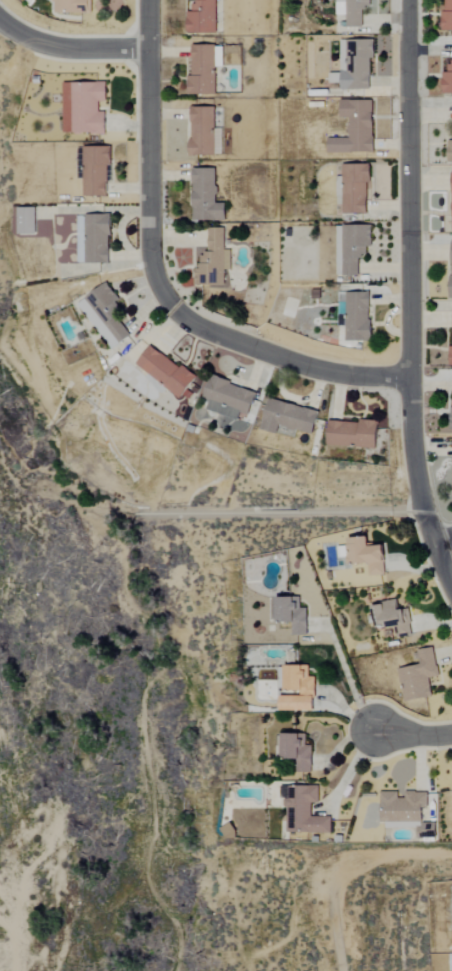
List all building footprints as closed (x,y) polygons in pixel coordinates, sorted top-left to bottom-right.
[(91,13),(92,0),(51,0),(51,2),(56,2),(56,13),(91,13)] [(217,33),(217,0),(200,0),(200,2),(192,2),(192,12),(186,12),(187,33),(217,33)] [(363,27),(363,8),(371,8),(371,0),(346,0),(347,28),(363,27)] [(444,31),(451,31),(451,0),(443,0),(444,31)] [(341,90),(371,90),(370,58),(375,58),(374,40),(347,40),(348,63),(341,63),(341,90)] [(216,94),(215,67),(223,67),(222,45),(192,45),(192,76),(187,76),(188,95),(216,94)] [(447,63),(447,73),(443,73),(442,93),(451,93),(451,63),(447,63)] [(63,83),(64,133),(106,133),(106,112),(98,112),(98,101),(107,101),(107,82),(63,83)] [(328,153),(374,153),(374,100),(341,100),(341,118),(349,118),(349,138),(328,138),(328,153)] [(222,155),(222,129),(215,129),(215,107),(191,107),(191,156),(222,155)] [(107,166),(112,166),(112,147),(83,147),(83,196),(107,196),(107,166)] [(343,165),(343,214),(367,215),(368,183),(371,183),(372,165),(343,165)] [(192,220),(226,221),(226,203),(217,203),(217,169),(193,168),(192,220)] [(18,235),(36,234),(35,208),(17,208),(18,235)] [(77,215),(77,244),(79,244),(80,263),(111,263),(110,215),(77,215)] [(335,276),(358,276),(359,257),(366,257),(366,247),(372,247),(372,226),(336,226),(335,276)] [(224,286),(225,270),(230,270),(230,250),(224,250),(224,229),(207,228),(207,248),(194,248),(193,267),(195,267),(195,285),(224,286)] [(131,336),(116,316),(125,309),(106,284),(78,305),(112,350),(131,336)] [(371,342),(371,293),(346,293),(346,342),(371,342)] [(136,364),(180,399),(198,377),(183,365),(180,369),(151,346),(136,364)] [(238,419),(240,413),(250,416),(257,391),(211,378),(205,398),(209,399),(206,411),(238,419)] [(328,446),(378,448),(379,422),(329,420),(328,446)] [(370,538),(351,539),(351,565),(369,564),(370,576),(386,575),(386,546),(371,546),(370,538)] [(340,557),(349,557),(349,547),(339,547),(340,557)] [(299,598),(277,598),(278,624),(293,624),(293,636),(308,636),(307,612),(299,612),(299,598)] [(395,639),(411,637),(406,609),(399,611),(397,600),(375,604),(377,617),(379,617),(381,628),(393,626),(395,639)] [(430,679),(439,677),(434,648),(418,651),(421,666),(399,670),(405,702),(433,698),(430,679)] [(281,711),(315,712),(316,679),(306,679),(306,666),(286,666),(286,691),(301,692),(301,697),(282,697),(281,711)] [(304,734),(283,735),(283,759),(296,759),(296,773),(313,773),(312,749),(304,749),(304,734)] [(288,834),(331,833),(331,817),(311,817),(311,804),(319,804),(319,787),(282,787),(282,809),(288,809),(288,834)] [(427,793),(402,792),(402,793),(382,792),(381,822),(426,823),(427,793)] [(418,828),(418,839),(437,838),(437,823),(387,824),(387,829),(418,828)] [(227,841),(238,837),(233,824),(222,828),(227,841)]
